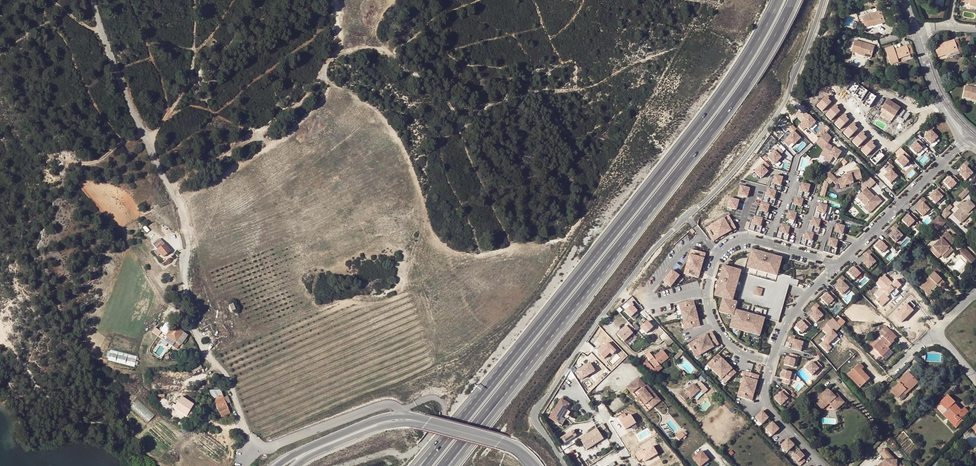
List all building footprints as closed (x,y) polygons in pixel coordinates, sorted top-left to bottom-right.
[(860,18),(860,20),(863,20),(866,28),(873,25),(873,24),(881,21),(882,23),(885,22),(882,11),(878,12),(879,13),(871,16),(870,15),(860,18)] [(958,39),(954,41),(957,49),(945,53),(946,55),(946,56),(958,52),(959,55),(963,54),(958,39)] [(852,52),(860,54),(860,53),(872,56),(875,47),(871,46),(871,47),(863,45),(863,44),(855,41),(852,52)] [(943,45),(934,47),(938,58),(946,55),(945,53),(957,49),(954,41),(951,42),(951,43),(943,46),(943,45)] [(886,50),(891,65),(896,63),(895,61),(898,60),(910,55),(907,46),(895,51),(894,47),(886,50)] [(973,89),(974,88),(965,86),(963,98),(971,99),(971,97),(975,98),(975,90),(973,89)] [(882,107),(895,115),(900,107),(897,105),(895,103),(888,99),(882,107)] [(810,115),(799,125),(803,130),(807,126),(810,129),(817,122),(810,115)] [(898,120),(892,128),(899,132),(904,124),(898,120)] [(932,144),(937,139),(935,137),(938,134),(934,129),(925,137),(932,144)] [(800,138),(793,131),(783,141),(787,145),(791,142),(794,145),(800,138)] [(821,148),(832,138),(827,133),(816,143),(821,148)] [(916,155),(922,150),(920,148),(924,145),(919,139),(910,148),(916,155)] [(824,161),(830,165),(833,159),(837,161),(842,152),(827,144),(822,155),(826,157),(824,161)] [(778,147),(768,157),(774,164),(781,157),(779,155),(783,152),(778,147)] [(910,164),(907,161),(910,158),(905,153),(897,161),(904,169),(910,164)] [(765,161),(754,171),(760,178),(767,172),(766,170),(769,166),(765,161)] [(966,182),(975,175),(969,168),(971,166),(967,161),(962,166),(964,169),(959,174),(966,182)] [(891,184),(898,178),(891,170),(894,168),(891,165),(882,173),(891,184)] [(843,179),(838,180),(839,184),(840,188),(854,185),(853,181),(863,179),(860,169),(849,172),(850,175),(843,176),(843,179)] [(838,180),(831,172),(824,178),(831,186),(839,184),(838,180)] [(781,191),(784,176),(773,174),(769,192),(765,191),(759,216),(772,219),(773,214),(769,213),(771,204),(774,205),(778,190),(781,191)] [(942,184),(951,193),(961,183),(954,176),(951,179),(950,177),(942,184)] [(868,216),(884,202),(878,195),(875,197),(869,190),(876,184),(871,178),(861,187),(864,191),(858,196),(866,206),(862,209),(868,216)] [(804,199),(807,200),(811,185),(802,182),(801,187),(798,186),(795,197),(804,199)] [(749,188),(739,186),(737,195),(746,197),(749,188)] [(970,192),(967,188),(958,196),(962,200),(970,192)] [(929,198),(936,205),(944,198),(941,196),(943,194),(939,189),(929,198)] [(778,191),(776,198),(783,200),(784,193),(778,191)] [(797,213),(800,213),(804,199),(795,197),(795,200),(792,200),(789,211),(797,213)] [(923,217),(930,210),(924,204),(927,201),(923,197),(918,202),(921,205),(916,209),(923,217)] [(729,198),(727,207),(736,210),(738,201),(729,198)] [(967,214),(971,210),(974,207),(968,200),(965,204),(959,210),(953,215),(961,223),(969,216),(967,214)] [(959,210),(965,204),(962,201),(956,207),(959,210)] [(821,220),(825,221),(829,205),(819,203),(818,207),(816,207),(813,217),(821,220)] [(952,207),(950,204),(941,213),(945,218),(950,214),(948,211),(952,207)] [(797,213),(789,211),(788,214),(784,213),(782,224),(794,227),(797,213)] [(910,229),(919,220),(912,213),(909,217),(907,214),(901,220),(910,229)] [(728,215),(706,228),(713,241),(736,228),(728,215)] [(753,224),(762,227),(764,218),(755,215),(753,224)] [(814,233),(818,234),(821,220),(813,217),(812,221),(809,220),(806,231),(814,233)] [(940,228),(933,221),(928,225),(935,232),(940,228)] [(835,227),(833,227),(830,238),(839,240),(843,241),(847,226),(836,223),(835,227)] [(775,238),(787,242),(792,227),(782,224),(781,228),(778,228),(775,238)] [(896,247),(905,239),(897,230),(899,228),(896,225),(891,229),(893,231),(887,236),(896,247)] [(928,225),(926,227),(933,234),(935,232),(928,225)] [(799,245),(811,248),(814,233),(806,231),(805,234),(802,233),(799,245)] [(953,238),(951,236),(947,232),(940,238),(941,238),(929,250),(938,258),(940,256),(950,247),(953,243),(950,241),(953,238)] [(828,241),(826,241),(823,252),(836,255),(839,240),(830,238),(828,241)] [(160,239),(153,245),(157,249),(162,257),(170,251),(160,239)] [(884,256),(892,248),(885,241),(883,243),(880,240),(874,246),(884,256)] [(951,249),(950,247),(940,256),(943,258),(951,249)] [(746,268),(776,277),(782,258),(751,249),(746,268)] [(943,258),(944,259),(953,250),(951,249),(943,258)] [(962,249),(959,251),(971,263),(974,261),(962,249)] [(691,250),(684,274),(698,278),(705,254),(691,250)] [(869,272),(879,263),(868,252),(865,254),(868,257),(861,263),(869,272)] [(942,270),(938,266),(936,264),(932,267),(935,270),(938,274),(942,270)] [(722,299),(733,302),(742,270),(723,265),(714,297),(722,299)] [(855,281),(864,272),(859,266),(856,268),(854,266),(847,273),(855,281)] [(671,269),(663,280),(671,286),(680,275),(671,269)] [(943,281),(934,271),(933,272),(919,287),(929,296),(932,293),(930,291),(936,285),(938,287),(943,281)] [(876,301),(880,305),(888,298),(887,296),(889,294),(891,295),(893,298),(899,292),(898,292),(896,290),(901,285),(896,280),(892,283),(884,275),(876,283),(881,288),(875,294),(878,298),(876,301)] [(841,295),(849,288),(842,281),(845,278),(842,276),(837,281),(839,283),(834,288),(841,295)] [(761,296),(763,289),(755,287),(753,294),(761,296)] [(828,307),(837,299),(832,292),(829,295),(827,293),(820,298),(828,307)] [(888,298),(880,305),(882,307),(889,299),(888,298)] [(733,302),(722,299),(719,314),(733,317),(735,309),(736,303),(733,302)] [(693,301),(679,305),(685,330),(700,326),(693,301)] [(817,323),(824,316),(818,308),(820,306),(817,302),(812,307),(816,311),(810,316),(817,323)] [(632,305),(625,311),(631,317),(637,311),(632,305)] [(735,309),(733,317),(729,329),(759,337),(765,318),(735,309)] [(231,312),(227,314),(236,338),(241,337),(231,312)] [(842,339),(836,332),(847,322),(842,317),(838,322),(834,318),(822,329),(828,334),(823,338),(825,340),(820,344),(827,352),(842,339)] [(803,333),(812,325),(805,319),(802,321),(801,320),(795,325),(803,333)] [(176,344),(178,342),(176,341),(183,332),(168,321),(158,336),(172,346),(174,343),(176,344)] [(647,322),(640,328),(646,334),(653,328),(647,322)] [(628,323),(616,334),(623,341),(635,330),(628,323)] [(156,327),(152,331),(158,335),(161,331),(156,327)] [(882,356),(889,349),(888,347),(894,341),(893,340),(896,337),(889,331),(883,337),(878,342),(873,347),(882,356)] [(187,335),(183,332),(176,341),(178,342),(180,344),(187,335)] [(688,345),(696,358),(719,345),(711,332),(688,345)] [(802,353),(804,342),(795,340),(796,336),(790,334),(788,342),(792,343),(790,350),(802,353)] [(669,336),(663,341),(668,347),(674,342),(669,336)] [(607,340),(597,351),(604,358),(610,352),(612,354),(617,350),(607,340)] [(893,353),(889,349),(882,356),(885,360),(893,353)] [(649,352),(645,355),(649,360),(648,362),(647,361),(643,364),(646,368),(647,367),(649,370),(648,370),(652,376),(658,371),(656,368),(668,358),(662,350),(653,357),(649,352)] [(682,354),(679,351),(674,357),(677,360),(682,354)] [(718,355),(707,365),(724,383),(735,373),(718,355)] [(794,368),(796,360),(786,357),(784,365),(794,368)] [(812,376),(822,367),(817,362),(815,364),(812,362),(805,369),(812,376)] [(590,363),(577,371),(583,379),(595,371),(590,363)] [(200,364),(191,369),(195,376),(203,371),(200,364)] [(862,383),(868,377),(861,370),(863,368),(859,364),(848,374),(860,388),(863,384),(862,383)] [(792,373),(782,370),(780,378),(783,379),(782,383),(789,384),(792,373)] [(745,372),(738,398),(752,402),(759,376),(745,372)] [(912,384),(914,386),(918,382),(908,372),(898,382),(899,383),(890,391),(897,399),(898,398),(912,384)] [(646,385),(639,377),(633,383),(637,388),(640,386),(642,388),(638,392),(640,394),(642,397),(641,398),(645,404),(648,402),(653,398),(653,399),(657,395),(647,384),(646,385)] [(627,388),(632,393),(637,388),(633,383),(627,388)] [(685,393),(683,391),(680,394),(685,400),(689,397),(691,399),(700,390),(694,384),(685,393)] [(905,395),(914,386),(912,384),(898,398),(900,401),(901,401),(906,396),(905,395)] [(789,395),(784,389),(774,397),(780,405),(788,400),(786,397),(789,395)] [(814,400),(821,408),(828,402),(829,404),(832,401),(838,408),(844,402),(837,394),(834,396),(828,389),(814,400)] [(220,390),(209,390),(220,416),(224,413),(225,416),(230,413),(227,405),(223,398),(220,390)] [(653,398),(648,402),(653,407),(661,400),(657,395),(653,399),(653,398)] [(968,412),(964,408),(961,410),(959,412),(952,405),(954,403),(955,402),(947,395),(936,406),(943,414),(946,418),(948,416),(951,419),(949,421),(956,428),(963,421),(961,419),(963,417),(968,412)] [(173,403),(171,407),(188,418),(196,406),(181,396),(175,405),(173,403)] [(138,399),(132,406),(142,415),(148,408),(138,399)] [(561,399),(549,419),(562,426),(570,412),(566,410),(569,404),(561,399)] [(829,404),(835,411),(838,408),(832,401),(829,404)] [(961,410),(954,403),(952,405),(959,412),(961,410)] [(763,425),(770,418),(763,410),(756,417),(763,425)] [(624,413),(618,417),(625,429),(636,423),(631,415),(627,417),(624,413)] [(774,421),(766,428),(773,436),(781,428),(774,421)] [(596,428),(580,439),(586,449),(603,439),(596,428)] [(572,430),(559,438),(563,443),(575,436),(572,430)] [(789,452),(796,445),(789,437),(782,445),(789,452)] [(642,450),(635,454),(639,461),(643,458),(645,462),(658,454),(653,446),(643,452),(642,450)] [(878,465),(901,465),(899,463),(896,463),(896,460),(894,460),(894,459),(885,449),(880,454),(884,458),(884,460),(884,463),(882,463),(881,463),(878,465)] [(806,461),(802,458),(804,456),(799,450),(790,459),(798,465),(801,465),(806,461)] [(693,460),(699,465),(703,465),(709,461),(702,452),(693,460)]
